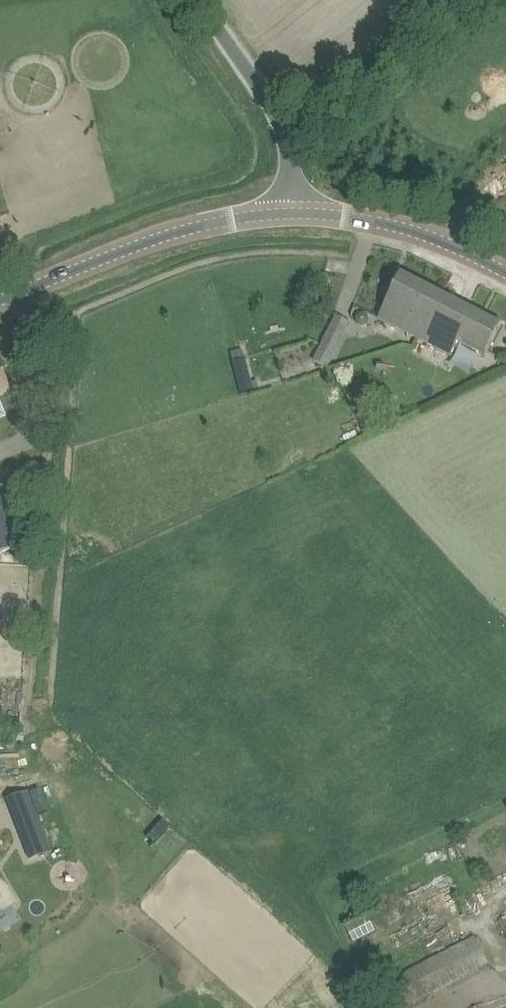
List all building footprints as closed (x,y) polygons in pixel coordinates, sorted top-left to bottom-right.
[(445,294),(443,293),(402,272),(378,319),(421,340),(445,294)] [(421,340),(453,356),(459,343),(486,356),(493,341),(502,323),(445,294),(421,340)] [(363,313),(358,315),(356,319),(358,324),(362,326),(367,324),(369,320),(367,315),(363,313)] [(327,368),(341,339),(326,332),(313,362),(327,368)] [(237,383),(250,379),(245,358),(244,358),(242,350),(230,353),(233,362),(232,362),(237,383)] [(6,380),(0,365),(0,397),(11,393),(6,380)] [(20,545),(0,495),(0,553),(20,545)] [(17,822),(25,844),(46,837),(38,815),(17,822)] [(2,905),(3,907),(3,906),(12,901),(0,881),(0,906),(2,905)] [(488,963),(479,945),(475,936),(388,981),(402,1007),(488,963)]
